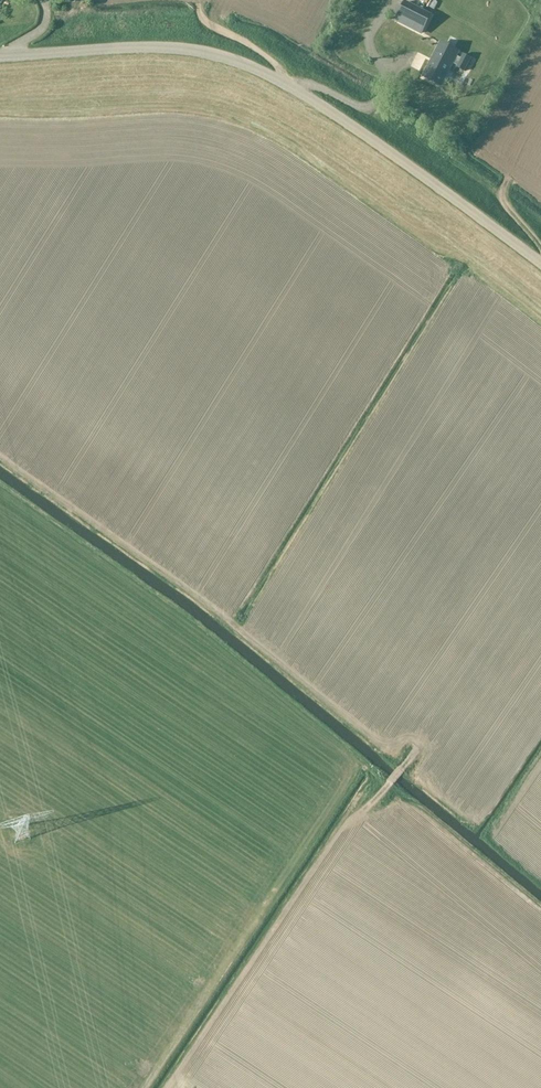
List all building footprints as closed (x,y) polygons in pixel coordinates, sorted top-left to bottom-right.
[(396,21),(421,34),(430,16),(405,4),(396,21)] [(441,44),(424,77),(441,86),(452,64),(457,67),(456,68),(464,72),(466,68),(469,69),(470,67),(467,65),(470,59),(463,55),(461,59),(456,57),(458,53),(441,44)]
